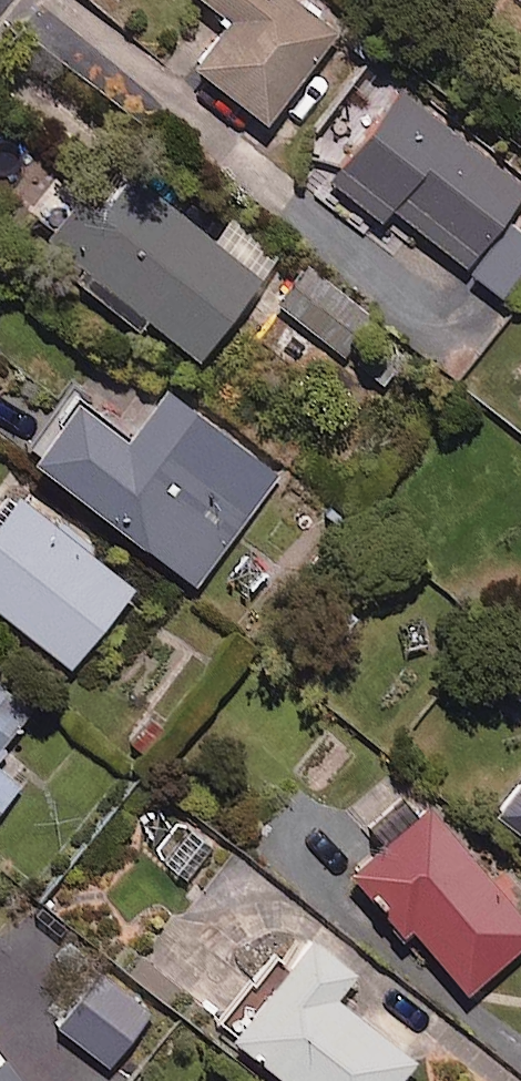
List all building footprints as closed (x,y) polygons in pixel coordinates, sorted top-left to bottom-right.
[(290,0),(191,0),(226,27),(190,74),(263,130),(336,35),(290,0)] [(402,94),(328,186),(380,228),(391,214),(499,300),(520,272),(520,232),(505,219),(520,200),(520,189),(402,94)] [(210,243),(130,176),(72,246),(53,269),(134,335),(144,323),(195,365),(283,258),(233,216),(210,243)] [(375,321),(308,267),(277,307),(344,360),(375,321)] [(277,476),(163,394),(129,441),(75,401),(25,468),(193,591),(277,476)] [(15,498),(0,517),(0,619),(68,673),(133,591),(15,498)] [(32,714),(0,690),(0,755),(32,714)] [(18,788),(0,774),(0,812),(18,788)] [(493,821),(520,842),(520,785),(493,821)] [(416,821),(400,802),(364,834),(380,852),(348,881),(400,940),(408,934),(465,998),(520,948),(520,900),(511,910),(425,813),(416,821)] [(213,849),(185,827),(157,862),(186,884),(213,849)] [(308,944),(229,1044),(275,1080),(401,1080),(412,1067),(332,1004),(352,979),(308,944)] [(151,1015),(98,974),(55,1030),(108,1071),(151,1015)] [(0,1063),(0,1080),(13,1080),(0,1063)]
